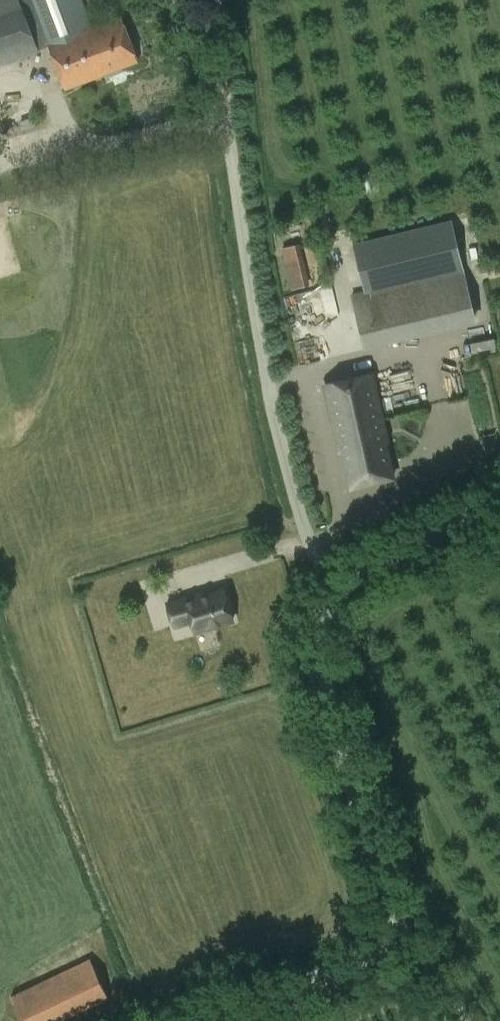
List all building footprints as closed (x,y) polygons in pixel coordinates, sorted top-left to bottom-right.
[(3,25),(6,34),(0,36),(0,47),(5,61),(36,49),(36,48),(49,43),(91,27),(81,0),(0,0),(0,26),(3,25)] [(91,27),(49,43),(65,88),(138,62),(121,16),(91,27)] [(451,213),(358,235),(371,288),(464,266),(451,213)] [(301,243),(281,248),(291,289),(311,284),(301,243)] [(353,293),(366,347),(477,321),(464,266),(371,288),(353,293)] [(320,287),(308,288),(309,309),(321,308),(320,287)] [(369,373),(323,382),(349,485),(393,474),(369,373)] [(191,619),(194,629),(231,617),(222,588),(197,595),(196,592),(166,601),(173,625),(191,619)] [(23,1020),(48,1020),(106,993),(89,958),(11,995),(23,1020)]
